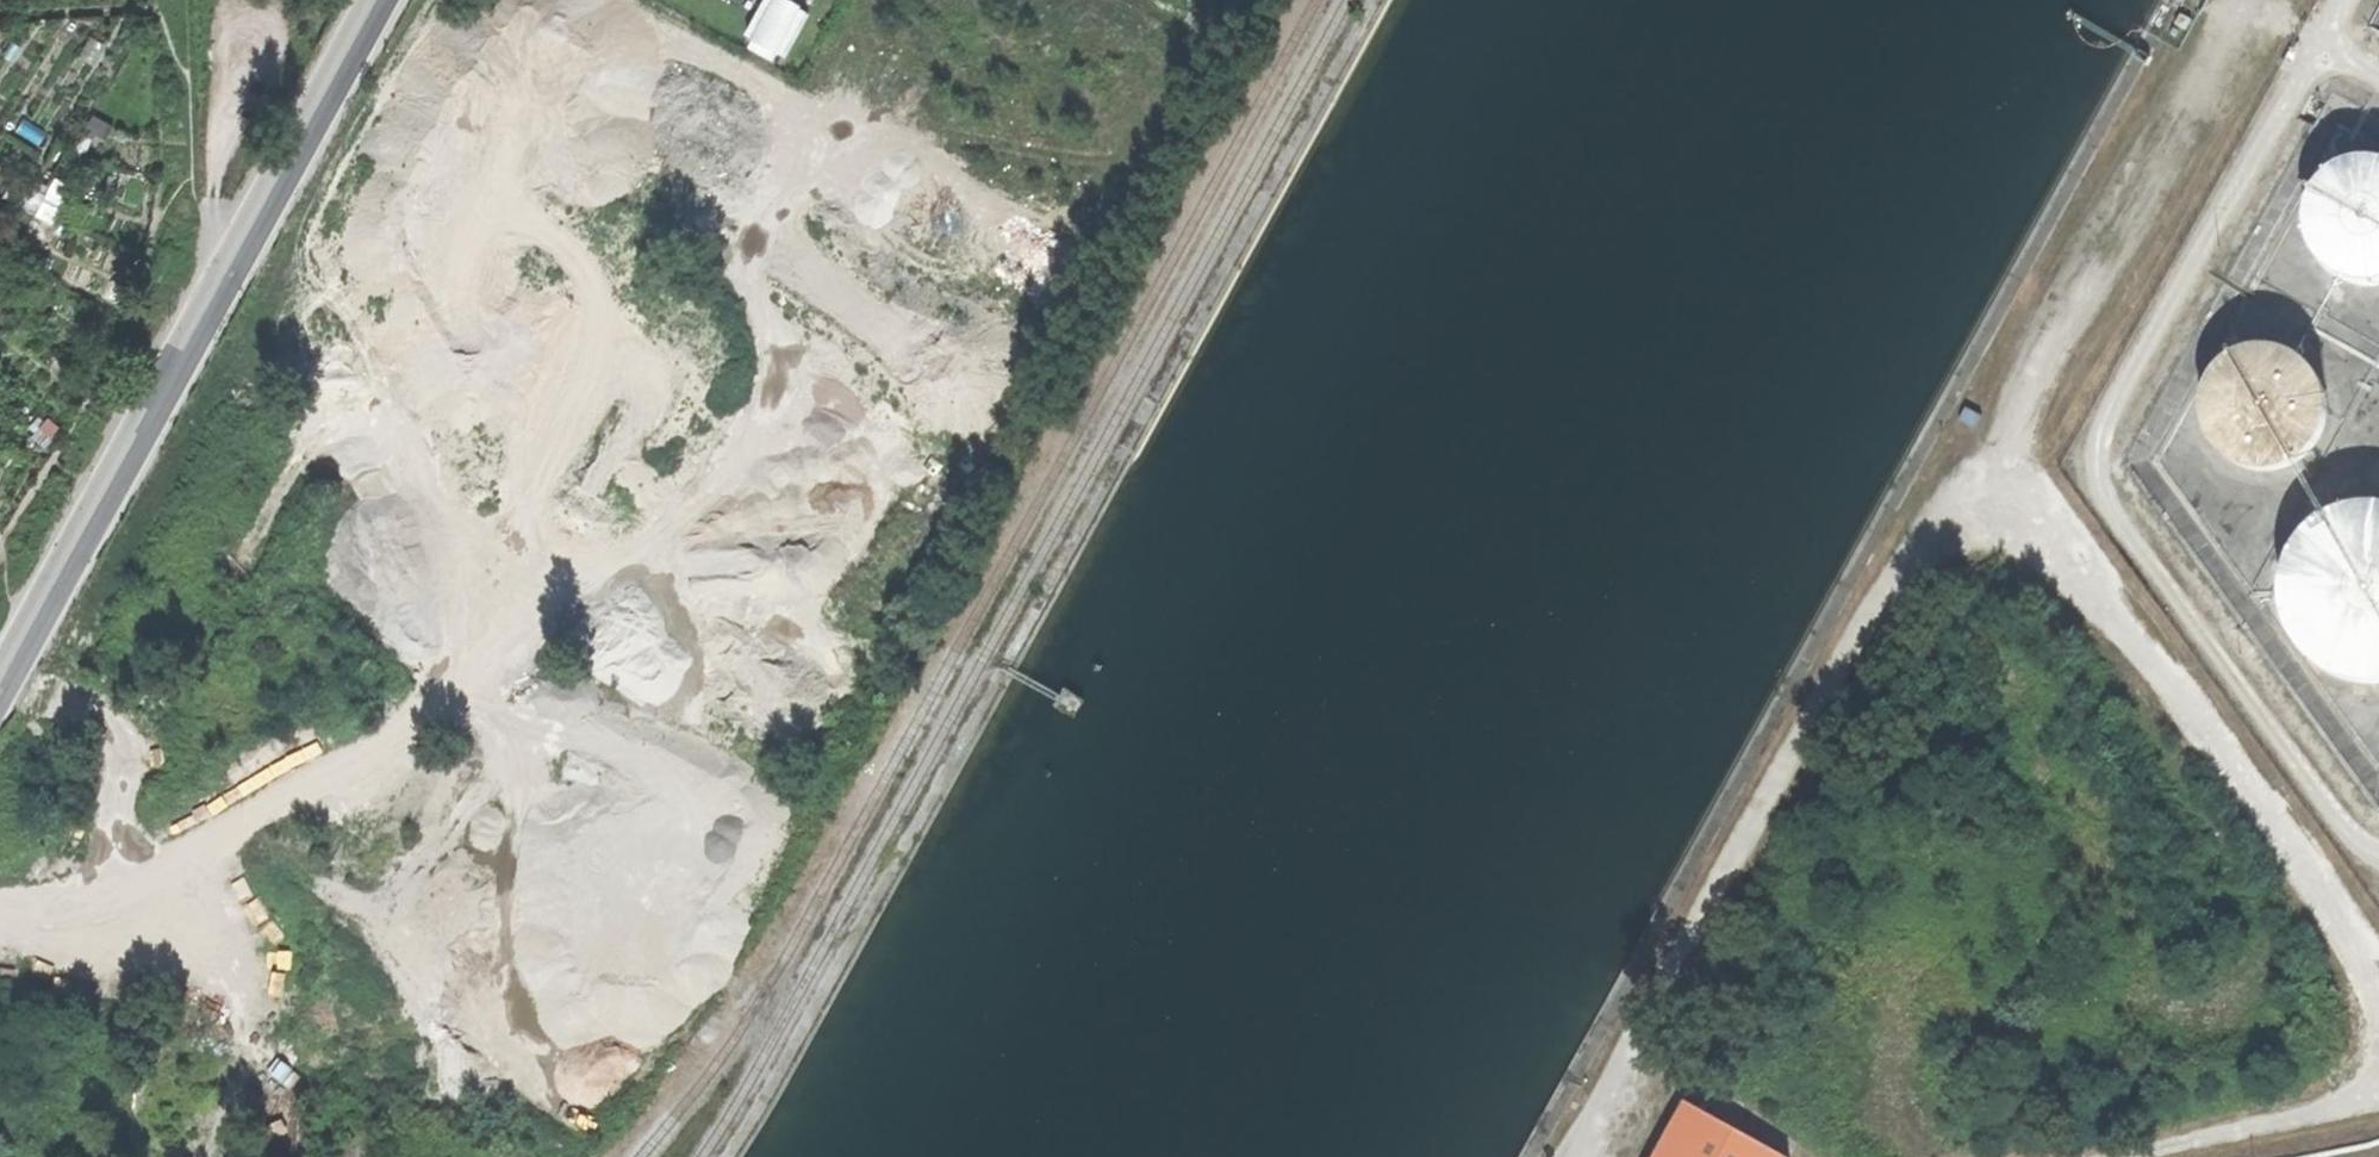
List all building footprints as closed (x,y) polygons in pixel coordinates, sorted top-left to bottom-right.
[(740,41),(787,65),(813,15),(782,0),(761,0),(740,41)] [(2356,160),(2331,168),(2314,182),(2304,198),(2300,228),(2306,249),(2322,269),(2341,280),(2367,283),(2378,280),(2378,162),(2356,160)] [(2287,466),(2307,450),(2319,428),(2321,405),(2313,379),(2299,363),(2278,351),(2254,348),(2229,356),(2212,371),(2202,387),(2198,416),(2203,437),(2220,458),(2238,469),(2265,472),(2287,466)] [(2366,510),(2332,517),(2305,535),(2286,561),(2279,596),(2284,627),(2304,657),(2332,676),(2365,683),(2378,680),(2378,513),(2366,510)] [(1683,1106),(1656,1156),(1780,1156),(1683,1106)]
